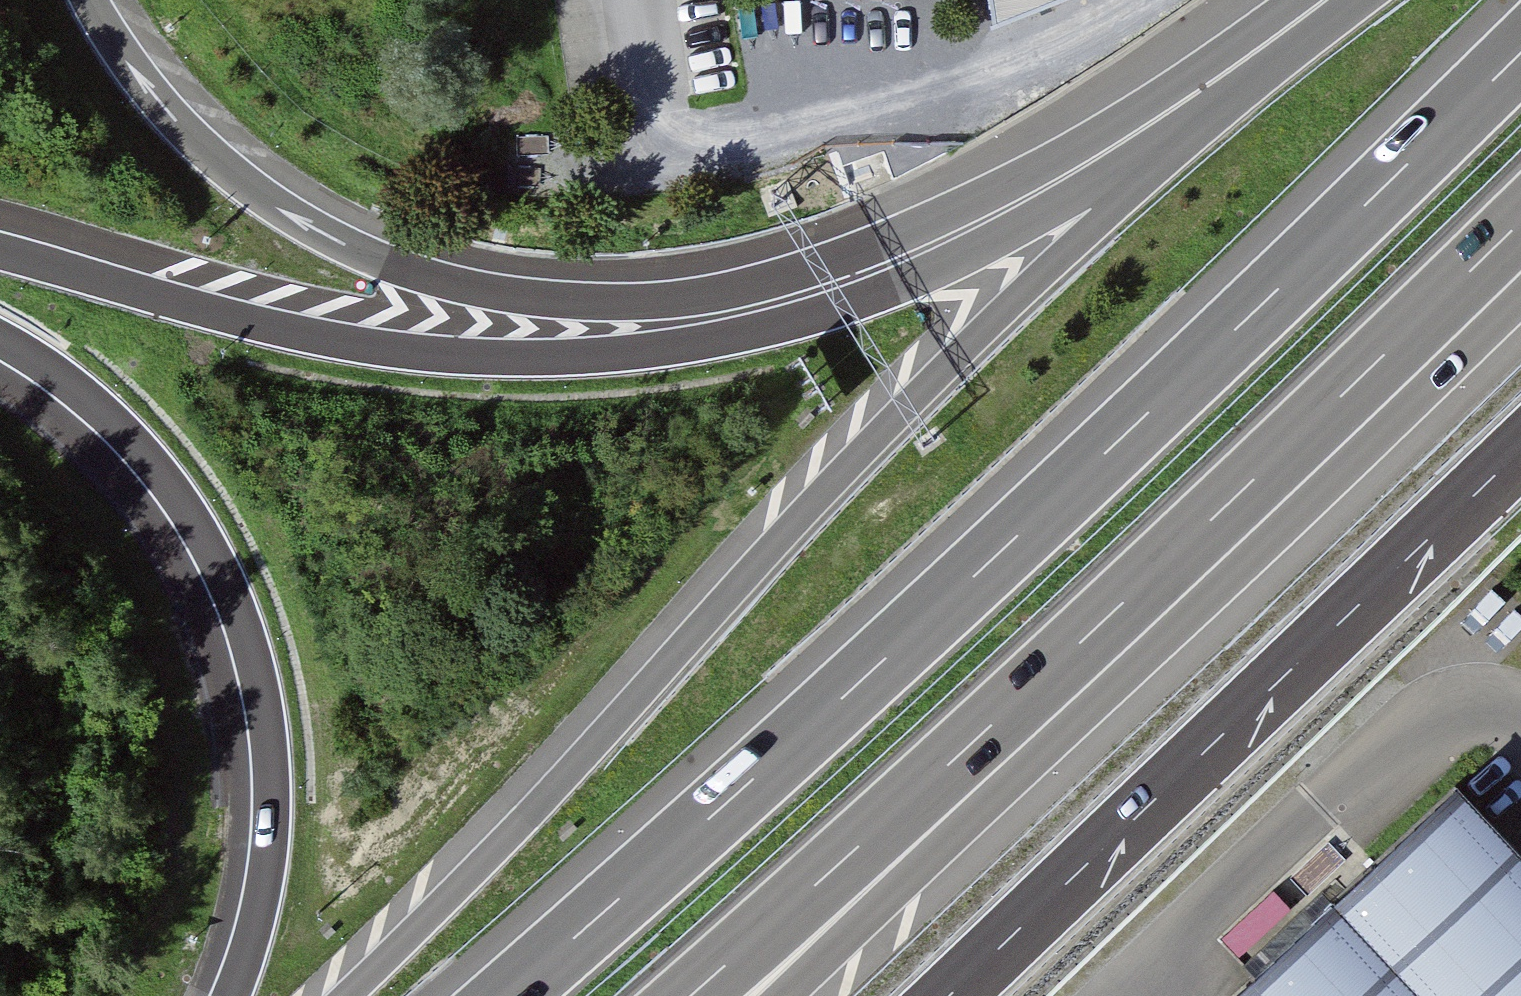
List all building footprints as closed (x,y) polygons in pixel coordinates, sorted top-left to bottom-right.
[(1457,787),(1236,995),(1520,995),(1520,854),(1457,787)]
